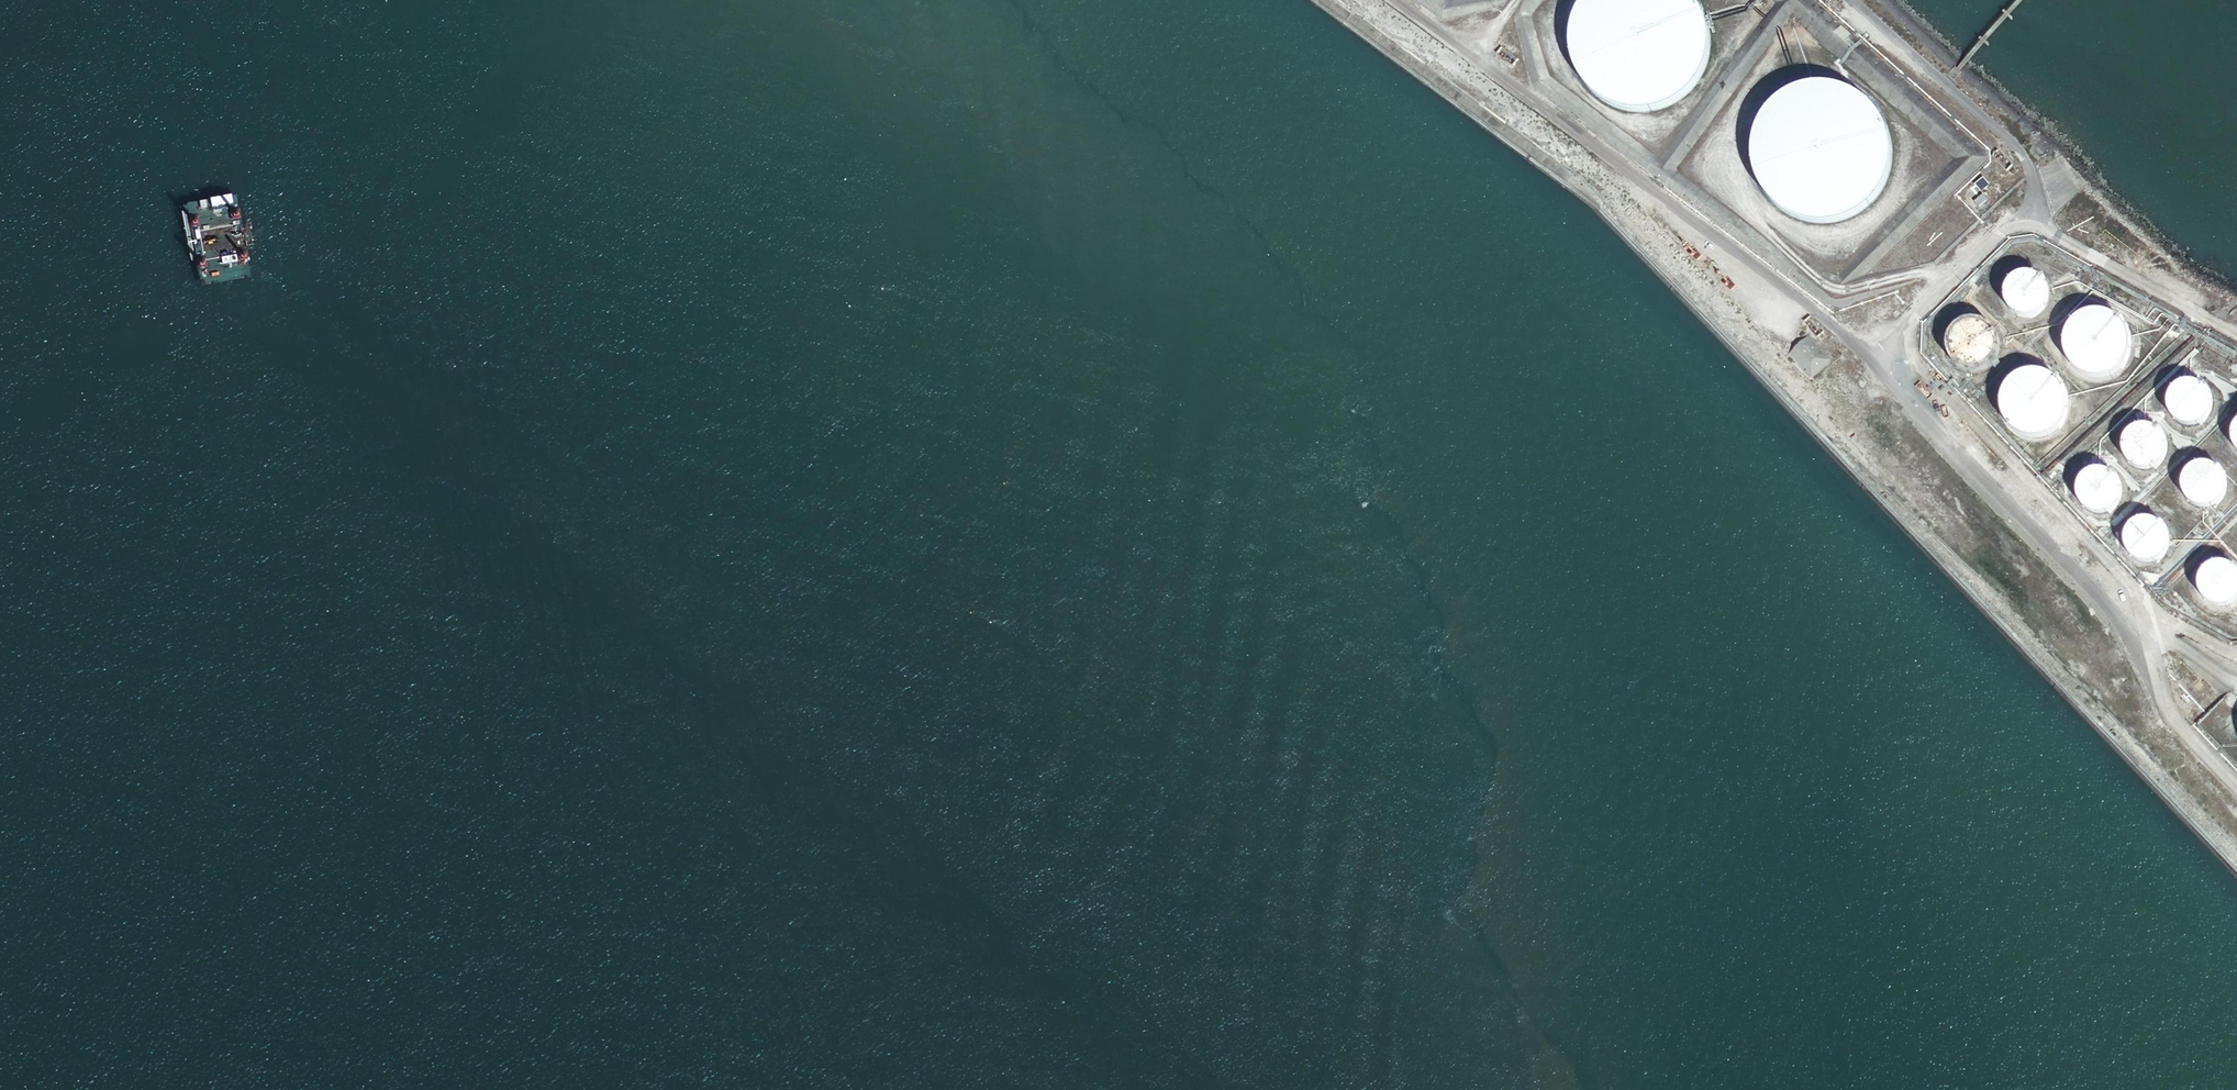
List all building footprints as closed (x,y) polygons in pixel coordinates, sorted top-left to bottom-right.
[(1596,97),(1608,105),(1621,111),(1636,114),(1650,113),(1664,110),(1678,104),(1689,95),(1699,84),(1706,71),(1710,57),(1712,43),(1710,28),(1705,14),(1698,2),(1696,0),(1587,0),(1584,4),(1578,14),(1574,26),(1571,38),(1572,52),(1574,64),(1579,77),(1586,87),(1596,97)] [(1769,198),(1778,208),(1790,216),(1803,221),(1818,224),(1832,224),(1847,221),(1860,214),(1871,206),(1881,195),(1888,182),(1892,168),(1894,153),(1892,139),(1887,125),(1880,113),(1870,102),(1858,93),(1844,88),(1830,85),(1816,85),(1804,87),(1793,92),(1782,98),(1773,105),(1766,115),(1760,125),(1756,136),(1753,149),(1754,162),(1756,175),(1761,187),(1769,198)] [(2028,274),(2023,274),(2018,275),(2011,278),(2008,281),(2005,284),(2003,289),(2002,293),(2002,301),(2004,305),(2006,309),(2009,313),(2012,315),(2016,317),(2021,318),(2025,318),(2028,318),(2033,316),(2037,314),(2040,311),(2043,307),(2045,304),(2046,299),(2046,292),(2044,287),(2042,284),(2039,280),(2036,278),(2032,276),(2028,274)] [(2104,313),(2094,312),(2087,313),(2081,315),(2073,320),(2069,325),(2064,333),(2063,339),(2063,349),(2064,355),(2067,361),(2070,366),(2075,371),(2081,374),(2090,377),(2100,377),(2106,376),(2112,373),(2119,367),(2123,362),(2127,353),(2128,347),(2128,340),(2126,334),(2124,328),(2118,321),(2110,315),(2104,313)] [(1977,325),(1972,324),(1968,324),(1963,326),(1959,327),(1956,330),(1953,334),(1951,337),(1949,342),(1949,346),(1949,350),(1950,355),(1952,359),(1955,363),(1958,365),(1962,368),(1966,369),(1970,370),(1975,369),(1980,368),(1984,366),(1987,363),(1990,360),(1992,356),(1994,352),(1994,348),(1994,344),(1993,339),(1991,335),(1988,331),(1985,329),(1981,326),(1977,325)] [(2041,373),(2030,372),(2021,374),(2015,377),(2008,383),(2004,388),(2001,394),(2000,403),(2000,409),(2003,419),(2008,427),(2015,432),(2021,435),(2027,437),(2034,437),(2040,436),(2046,434),(2052,431),(2057,426),(2060,421),(2063,416),(2065,410),(2065,403),(2064,397),(2062,391),(2057,383),(2052,378),(2047,375),(2041,373)] [(2191,383),(2187,382),(2183,383),(2178,384),(2174,387),(2172,389),(2169,393),(2167,397),(2166,401),(2166,409),(2167,413),(2170,418),(2172,421),(2176,423),(2180,426),(2184,427),(2188,427),(2193,426),(2197,425),(2201,423),(2204,420),(2207,417),(2209,413),(2210,409),(2210,404),(2210,400),(2209,396),(2206,392),(2204,389),(2200,386),(2196,384),(2191,383)] [(2147,426),(2143,426),(2138,426),(2134,427),(2130,430),(2127,432),(2124,436),(2122,440),(2121,444),(2121,448),(2122,453),(2123,457),(2125,460),(2128,464),(2131,466),(2135,468),(2140,469),(2144,469),(2148,469),(2152,468),(2156,465),(2159,462),(2162,459),(2164,455),(2165,451),(2165,447),(2164,443),(2163,438),(2161,435),(2158,432),(2155,429),(2151,427),(2147,426)] [(2207,464),(2201,463),(2197,464),(2193,466),(2189,468),(2186,471),(2184,474),(2182,478),(2180,483),(2180,487),(2181,491),(2182,496),(2184,499),(2187,503),(2191,506),(2195,507),(2199,508),(2203,509),(2208,508),(2212,507),(2216,504),(2219,501),(2222,498),(2224,494),(2225,490),(2225,486),(2225,481),(2224,477),(2222,473),(2219,470),(2215,467),(2211,465),(2207,464)] [(2102,469),(2097,469),(2092,469),(2088,471),(2084,473),(2081,476),(2079,479),(2076,483),(2075,487),(2075,492),(2076,496),(2077,500),(2079,504),(2082,507),(2086,510),(2089,512),(2093,513),(2097,513),(2101,513),(2106,512),(2110,510),(2113,507),(2116,503),(2118,500),(2119,495),(2120,491),(2119,486),(2118,483),(2116,479),(2114,476),(2110,473),(2107,471),(2102,469)] [(2150,519),(2145,518),(2140,519),(2137,520),(2133,522),(2129,524),(2127,527),(2124,531),(2123,536),(2122,540),(2122,544),(2123,548),(2125,552),(2128,556),(2131,559),(2135,561),(2139,563),(2144,563),(2148,563),(2152,562),(2156,560),(2160,558),(2163,554),(2165,550),(2167,546),(2167,542),(2167,537),(2166,533),(2164,529),(2162,526),(2158,523),(2154,520),(2150,519)] [(2218,562),(2214,562),(2210,564),(2206,566),(2203,569),(2201,572),(2199,576),(2197,580),(2197,585),(2198,589),(2199,594),(2201,597),(2204,600),(2207,603),(2212,605),(2216,606),(2220,606),(2225,606),(2229,604),(2233,602),(2236,599),(2236,598),(2236,570),(2235,568),(2231,565),(2227,563),(2223,562),(2218,562)]
